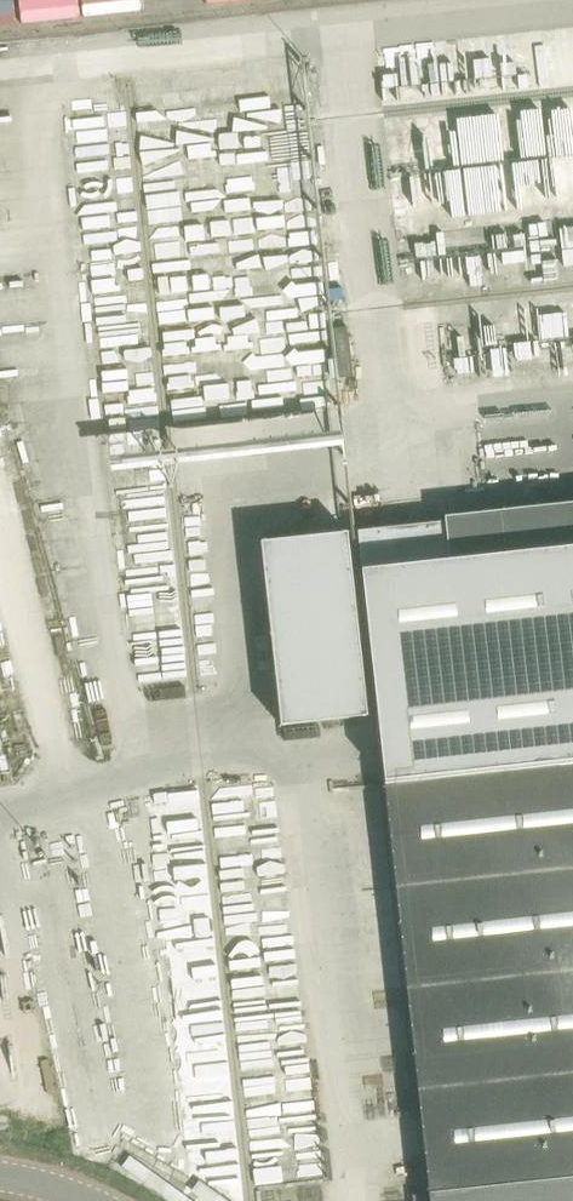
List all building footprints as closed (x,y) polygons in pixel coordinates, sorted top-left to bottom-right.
[(15,0),(0,0),(0,25),(16,24),(15,0)] [(88,16),(227,0),(86,0),(88,16)] [(566,546),(452,559),(448,520),(261,541),(281,725),(378,714),(382,749),(385,784),(431,1200),(572,1200),(572,545),(566,546)]
